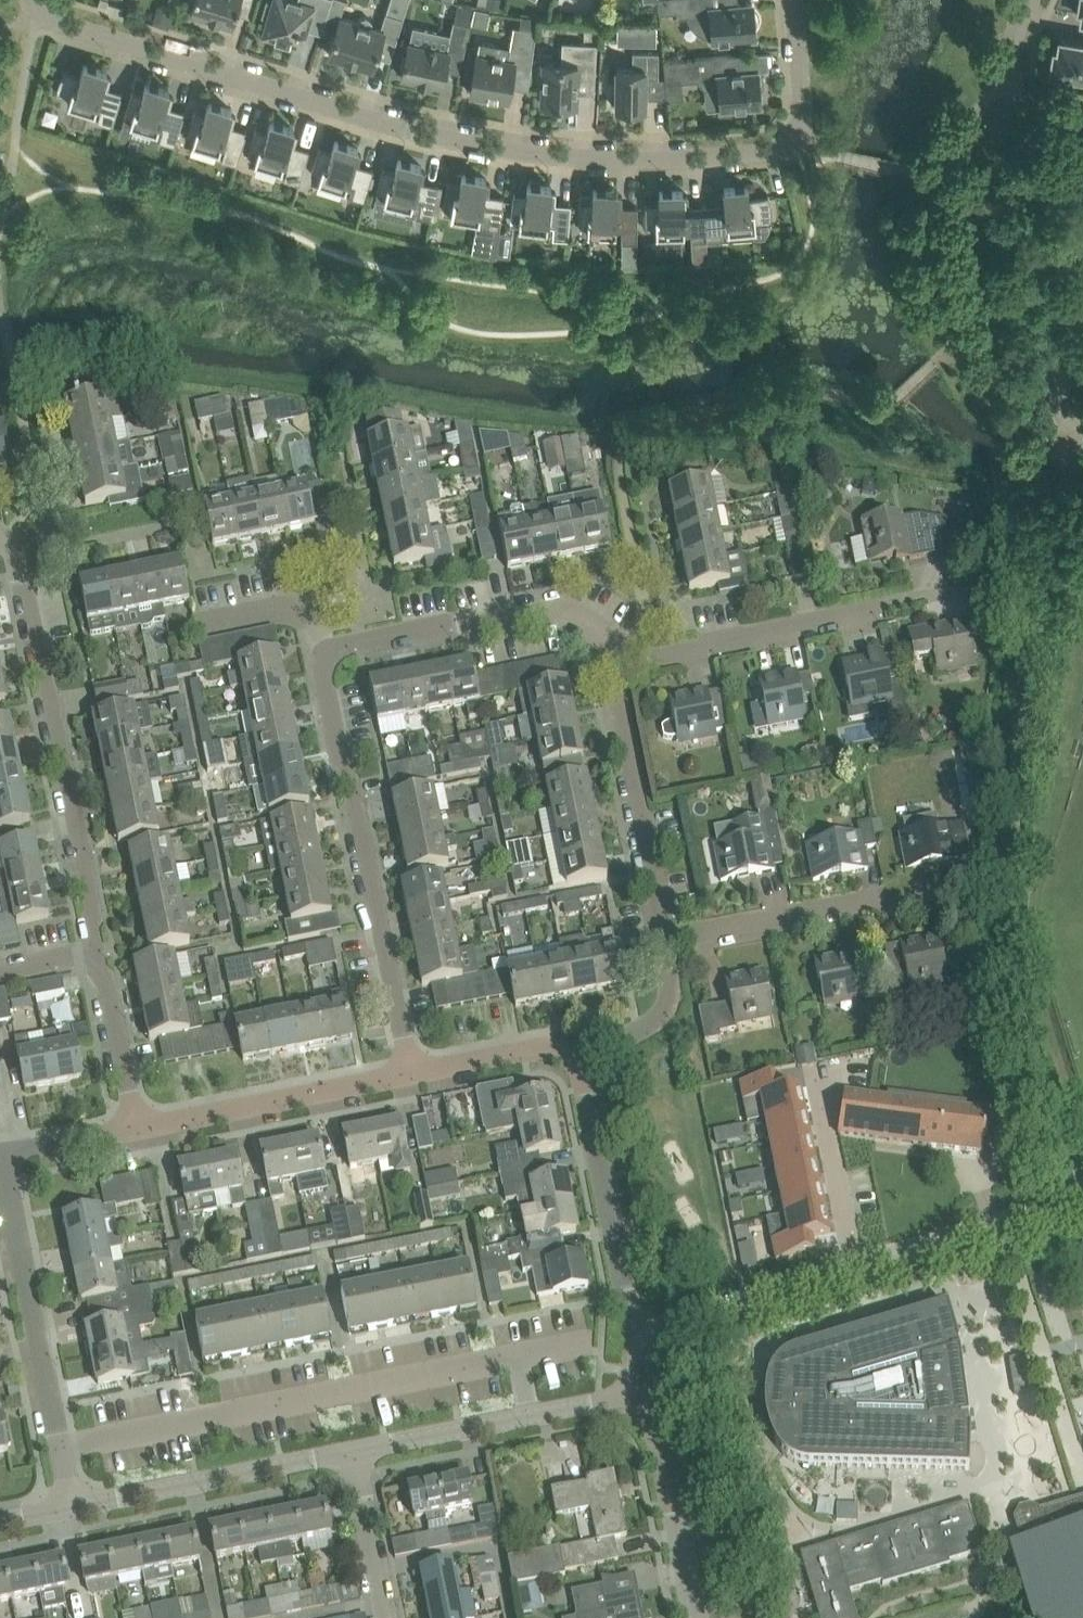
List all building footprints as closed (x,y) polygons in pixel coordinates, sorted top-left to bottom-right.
[(187,4),(188,7),(191,8),(190,11),(232,24),(236,12),(249,16),(254,0),(188,0),(187,4)] [(262,33),(294,43),(299,26),(307,28),(321,32),(327,14),(331,0),(272,0),(272,2),(267,0),(263,14),(267,16),(262,33)] [(327,14),(339,17),(340,16),(345,0),(331,0),(327,14)] [(486,5),(501,9),(503,0),(487,0),(486,5)] [(753,11),(752,3),(713,6),(713,0),(658,0),(659,12),(676,11),(677,17),(688,16),(690,22),(692,25),(696,29),(701,33),(704,35),(709,37),(713,37),(713,40),(746,37),(755,36),(754,28),(756,26),(757,24),(758,21),(758,18),(757,16),(756,14),(754,12),(753,11)] [(454,19),(468,22),(472,5),(458,1),(454,19)] [(152,22),(168,27),(175,7),(164,3),(157,6),(152,22)] [(471,22),(476,23),(489,14),(490,10),(474,6),(471,22)] [(334,33),(328,53),(373,67),(382,37),(396,41),(403,17),(385,11),(380,29),(372,26),(372,25),(372,24),(372,23),(372,22),(372,21),(371,20),(371,19),(370,19),(370,18),(369,18),(368,17),(367,17),(366,17),(365,17),(364,17),(363,17),(362,18),(361,18),(360,19),(360,20),(359,20),(359,21),(359,22),(340,16),(339,17),(334,33)] [(521,15),(519,26),(533,28),(535,17),(521,15)] [(448,45),(464,48),(470,23),(468,22),(454,19),(453,19),(448,45)] [(584,23),(583,38),(599,38),(599,23),(584,23)] [(480,41),(478,54),(477,54),(470,92),(474,93),(476,97),(486,98),(489,95),(508,99),(514,67),(530,70),(533,49),(536,29),(533,28),(519,26),(513,25),(510,46),(480,41)] [(636,43),(659,43),(658,26),(636,26),(636,43)] [(1082,75),(1082,42),(1060,38),(1058,50),(1054,49),(1051,70),(1082,75)] [(400,67),(403,68),(401,76),(418,79),(418,81),(430,83),(430,82),(442,85),(449,50),(409,41),(406,55),(403,54),(400,67)] [(538,80),(542,84),(541,103),(576,105),(578,70),(595,71),(596,50),(597,43),(562,41),(561,63),(544,62),(543,66),(539,70),(538,80)] [(617,68),(617,87),(617,109),(645,109),(645,77),(658,77),(659,51),(633,51),(632,68),(617,68)] [(761,74),(759,75),(758,69),(746,70),(745,53),(664,60),(667,96),(682,95),(680,79),(705,76),(706,86),(710,90),(719,89),(720,107),(761,104),(760,88),(763,88),(765,85),(764,76),(761,74)] [(101,109),(97,120),(112,125),(122,93),(108,87),(111,77),(106,75),(107,71),(84,64),(80,76),(66,70),(67,69),(66,68),(64,71),(62,74),(61,78),(59,81),(58,84),(58,88),(57,92),(59,92),(59,91),(70,94),(68,102),(95,111),(96,107),(101,109)] [(125,115),(119,132),(158,144),(160,139),(175,144),(178,132),(185,111),(170,107),(173,96),(168,94),(169,90),(146,83),(143,93),(134,91),(134,90),(132,89),(126,110),(125,115)] [(222,159),(237,163),(241,151),(247,130),(232,126),(236,115),(230,113),(232,109),(209,102),(205,113),(196,110),(196,109),(195,109),(187,134),(193,136),(192,140),(219,149),(220,145),(225,147),(222,159)] [(684,116),(673,117),(674,127),(685,126),(684,116)] [(278,167),(282,168),(283,165),(288,166),(284,178),(299,182),(309,149),(294,145),(298,134),(292,133),(294,128),(271,121),(267,132),(258,129),(258,128),(257,128),(248,156),(255,158),(254,160),(258,161),(257,166),(277,172),(278,167)] [(319,146),(313,167),(311,172),(319,175),(318,179),(345,188),(346,184),(352,186),(349,198),(362,201),(373,169),(358,164),(361,154),(356,152),(358,148),(335,140),(332,151),(319,146)] [(383,166),(378,187),(376,192),(385,194),(384,199),(411,205),(412,202),(418,203),(416,215),(429,218),(431,210),(432,208),(432,206),(437,185),(422,181),(425,170),(420,169),(421,165),(398,159),(396,169),(383,166)] [(484,228),(485,229),(483,243),(496,244),(498,230),(504,197),(488,194),(490,183),(485,182),(486,178),(462,174),(461,184),(448,181),(443,208),(452,209),(451,214),(479,219),(479,215),(485,216),(484,228)] [(513,193),(510,219),(519,220),(519,225),(547,228),(547,224),(553,225),(552,237),(566,238),(570,204),(555,202),(556,191),(551,191),(551,186),(528,184),(527,194),(513,193)] [(432,208),(431,210),(439,211),(444,187),(437,185),(432,206),(432,208)] [(719,204),(704,205),(706,239),(753,237),(751,221),(771,220),(772,215),(772,211),(772,206),(771,202),(770,198),(768,194),(749,198),(748,185),(724,188),(724,192),(718,193),(719,204)] [(611,236),(611,232),(615,232),(616,229),(622,229),(622,241),(636,241),(636,228),(637,207),(622,206),(622,195),(617,195),(617,190),(593,189),(593,193),(580,193),(580,199),(579,221),(579,226),(587,227),(587,231),(591,231),(591,236),(611,236)] [(660,201),(646,202),(647,223),(647,228),(656,228),(656,233),(661,232),(661,236),(680,236),(680,232),(684,232),(684,228),(690,228),(691,240),(706,240),(706,239),(704,205),(688,205),(688,194),(683,195),(683,190),(659,191),(660,201)] [(710,262),(721,261),(720,252),(709,252),(710,262)] [(70,430),(111,422),(121,420),(114,386),(86,391),(88,398),(65,403),(70,430)] [(154,413),(156,412),(175,407),(172,395),(162,398),(151,400),(154,413)] [(224,398),(210,401),(214,419),(228,416),(224,398)] [(277,400),(263,403),(268,427),(281,424),(309,419),(306,403),(277,400)] [(214,419),(210,401),(196,404),(199,422),(214,419)] [(268,427),(263,403),(248,407),(251,420),(253,430),(268,427)] [(175,407),(156,412),(158,425),(167,423),(168,426),(178,423),(175,407)] [(368,439),(374,465),(414,456),(409,431),(403,432),(400,415),(369,422),(373,438),(368,439)] [(7,466),(4,446),(10,445),(5,420),(0,421),(0,467),(7,466)] [(70,430),(76,455),(116,447),(111,422),(70,430)] [(458,438),(460,447),(475,444),(471,424),(458,423),(457,430),(458,438)] [(489,434),(481,434),(485,453),(492,451),(489,434)] [(509,435),(513,452),(514,462),(528,459),(523,437),(509,435)] [(163,450),(166,461),(185,457),(183,446),(174,448),(171,436),(160,439),(163,450)] [(579,437),(561,441),(564,453),(567,466),(569,477),(586,473),(579,437)] [(547,456),(564,453),(561,441),(561,440),(544,443),(547,456)] [(76,455),(81,480),(135,468),(135,467),(130,444),(116,447),(76,455)] [(460,447),(465,472),(480,469),(475,444),(460,447)] [(514,462),(513,452),(498,455),(500,465),(514,462)] [(564,453),(547,456),(550,470),(567,466),(564,453)] [(374,465),(379,490),(419,482),(414,456),(374,465)] [(185,457),(166,461),(169,477),(188,472),(185,457)] [(135,468),(81,480),(86,505),(126,497),(124,483),(141,480),(138,467),(135,467),(135,468)] [(480,469),(465,472),(467,482),(482,479),(480,469)] [(673,505),(675,515),(715,506),(715,507),(726,505),(721,480),(710,482),(710,480),(695,484),(692,469),(669,474),(672,488),(670,489),(670,491),(665,492),(668,505),(673,505)] [(253,484),(256,495),(264,536),(289,531),(281,490),(279,478),(253,484)] [(379,490),(384,515),(424,507),(419,482),(379,490)] [(775,485),(777,494),(792,492),(790,482),(775,485)] [(306,484),(281,490),(289,531),(315,525),(306,484)] [(777,494),(782,519),(797,516),(792,492),(777,494)] [(239,541),(231,501),(219,503),(217,494),(203,497),(213,547),(239,541)] [(599,494),(574,499),(575,503),(577,515),(585,554),(610,549),(606,527),(603,510),(599,494)] [(959,494),(958,505),(970,506),(972,496),(959,494)] [(256,495),(231,501),(239,541),(264,536),(256,495)] [(549,508),(552,520),(559,559),(585,554),(577,515),(575,503),(549,508)] [(675,515),(680,540),(720,532),(715,507),(715,506),(675,515)] [(384,515),(389,540),(430,532),(424,507),(384,515)] [(537,507),(524,509),(534,564),(559,559),(552,520),(540,522),(537,507)] [(534,564),(524,509),(520,508),(513,509),(511,512),(511,515),(498,518),(501,530),(508,569),(534,564)] [(473,516),(474,522),(489,519),(487,513),(473,516)] [(860,522),(864,542),(869,564),(895,558),(896,563),(925,557),(926,550),(943,553),(948,520),(919,516),(900,519),(898,514),(884,517),(885,517),(860,522)] [(958,523),(978,525),(979,517),(959,514),(958,523)] [(782,519),(787,544),(802,541),(797,516),(782,519)] [(489,519),(474,522),(483,562),(497,559),(489,519)] [(430,532),(389,540),(395,566),(448,555),(443,530),(430,533),(430,532)] [(680,540),(685,565),(725,557),(720,532),(680,540)] [(802,541),(787,544),(794,579),(809,576),(802,541)] [(725,557),(685,565),(690,591),(730,583),(725,557)] [(182,561),(155,566),(163,607),(190,601),(182,561)] [(130,571),(138,612),(142,630),(150,628),(153,626),(154,622),(166,620),(163,607),(155,566),(130,571)] [(130,571),(105,576),(113,617),(114,616),(138,612),(130,571)] [(113,617),(105,576),(79,581),(87,622),(88,622),(91,636),(117,631),(114,616),(113,617)] [(993,595),(980,598),(967,600),(973,628),(998,623),(993,595)] [(966,620),(928,628),(908,632),(914,660),(934,656),(937,670),(975,662),(966,620)] [(266,655),(279,653),(273,627),(261,629),(266,655)] [(254,658),(266,655),(261,629),(248,632),(254,658)] [(248,632),(237,635),(242,660),(254,658),(248,632)] [(243,687),(244,690),(285,682),(279,653),(266,655),(254,658),(242,660),(237,635),(224,637),(229,663),(238,662),(240,674),(228,676),(231,690),(243,687)] [(217,666),(229,663),(224,637),(211,640),(217,666)] [(205,669),(217,666),(211,640),(199,643),(203,663),(205,669)] [(868,657),(843,662),(852,706),(885,699),(892,735),(911,731),(896,661),(884,663),(883,654),(878,655),(878,653),(867,655),(868,657)] [(553,684),(567,681),(562,656),(549,659),(553,684)] [(536,661),(541,686),(553,684),(549,659),(536,661)] [(480,703),(480,701),(475,674),(472,661),(446,666),(454,708),(467,705),(470,720),(483,717),(479,703),(480,703)] [(524,664),(529,689),(541,686),(536,661),(524,664)] [(206,673),(205,669),(203,663),(176,669),(178,679),(206,673)] [(517,693),(519,692),(529,690),(529,689),(524,664),(512,666),(517,693)] [(429,713),(454,708),(446,666),(421,671),(429,713)] [(504,695),(517,693),(512,666),(499,669),(504,695)] [(492,698),(504,695),(499,669),(487,672),(492,698)] [(428,713),(429,713),(421,671),(396,676),(404,717),(405,717),(407,726),(429,722),(428,713)] [(797,671),(758,679),(763,700),(767,721),(768,730),(808,722),(805,713),(802,698),(813,695),(809,675),(798,677),(797,671)] [(480,701),(492,698),(487,672),(475,674),(480,701)] [(378,722),(404,717),(396,676),(370,681),(378,722)] [(164,683),(166,693),(180,690),(178,680),(164,683)] [(127,683),(124,683),(129,700),(143,697),(141,689),(140,681),(127,684),(127,683)] [(191,683),(194,700),(204,698),(201,681),(191,683)] [(524,718),(532,716),(532,715),(573,707),(568,681),(567,681),(553,684),(541,686),(529,689),(529,690),(519,692),(524,718)] [(244,690),(249,714),(289,705),(285,682),(244,690)] [(129,700),(124,683),(94,689),(97,707),(129,700)] [(666,725),(662,728),(665,737),(668,739),(673,739),(678,738),(679,747),(718,740),(717,733),(729,730),(727,720),(722,692),(709,695),(708,689),(669,696),(675,722),(671,723),(666,725)] [(174,727),(175,729),(191,726),(185,697),(170,700),(172,713),(177,712),(180,726),(174,727)] [(194,700),(199,724),(209,722),(204,698),(194,700)] [(249,714),(255,739),(295,731),(289,705),(249,714)] [(93,715),(99,745),(138,738),(132,707),(93,715)] [(532,716),(538,740),(578,732),(573,707),(532,715),(532,716)] [(14,745),(9,719),(0,721),(0,748),(14,745)] [(199,724),(204,750),(214,747),(214,745),(222,744),(220,730),(211,731),(209,722),(199,724)] [(492,760),(493,764),(503,762),(495,724),(485,726),(490,751),(492,760)] [(182,736),(185,753),(196,751),(191,726),(175,729),(176,737),(182,736)] [(255,739),(260,764),(300,756),(295,731),(255,739)] [(578,732),(538,740),(545,776),(584,768),(582,759),(584,758),(578,732)] [(99,745),(104,770),(143,762),(138,738),(99,745)] [(19,771),(14,745),(0,748),(0,775),(19,771)] [(986,746),(960,751),(963,764),(966,783),(969,796),(983,794),(984,780),(985,760),(986,746)] [(204,750),(209,774),(219,772),(214,747),(204,750)] [(196,751),(185,753),(188,766),(198,763),(196,751)] [(480,762),(492,760),(490,751),(478,753),(480,761),(465,764),(467,774),(482,771),(480,762)] [(260,764),(265,789),(305,781),(300,756),(260,764)] [(427,758),(413,761),(417,783),(431,780),(436,779),(434,770),(431,757),(427,758)] [(417,783),(413,761),(387,766),(391,788),(417,783)] [(104,770),(109,794),(148,786),(143,762),(104,770)] [(503,762),(493,764),(497,787),(512,784),(509,768),(504,769),(503,762)] [(443,779),(467,774),(465,764),(441,769),(443,779)] [(744,780),(754,777),(750,766),(740,769),(744,780)] [(25,796),(19,771),(0,775),(0,801),(25,796)] [(209,774),(214,800),(224,798),(219,772),(209,774)] [(547,783),(552,809),(592,801),(587,775),(547,783)] [(753,781),(757,800),(774,797),(771,778),(753,781)] [(305,781),(265,789),(270,812),(310,804),(305,781)] [(192,786),(196,803),(205,801),(202,784),(192,786)] [(109,794),(114,820),(153,812),(148,786),(109,794)] [(393,796),(398,822),(438,814),(433,788),(393,796)] [(477,793),(480,805),(489,803),(487,791),(477,793)] [(0,801),(0,829),(30,823),(25,796),(0,801)] [(977,797),(964,799),(967,814),(979,812),(977,797)] [(224,798),(214,800),(219,824),(229,822),(224,798)] [(205,801),(196,803),(198,815),(208,813),(205,801)] [(552,809),(557,834),(597,826),(592,801),(552,809)] [(498,804),(501,818),(511,817),(508,802),(498,804)] [(489,803),(480,805),(483,822),(493,819),(489,803)] [(733,823),(736,840),(723,843),(714,845),(722,881),(730,879),(775,870),(772,854),(780,852),(776,831),(771,809),(762,811),(763,817),(733,823)] [(153,812),(114,820),(119,842),(157,835),(153,812)] [(271,821),(277,850),(317,842),(311,812),(271,821)] [(398,822),(403,847),(443,839),(438,814),(398,822)] [(511,817),(501,818),(504,833),(514,831),(511,817)] [(899,822),(901,835),(905,834),(913,870),(971,858),(963,821),(924,830),(922,817),(899,822)] [(816,843),(807,845),(814,881),(823,878),(868,869),(864,848),(876,845),(871,821),(857,824),(860,835),(816,843)] [(557,834),(562,859),(602,851),(597,826),(557,834)] [(485,833),(487,842),(490,857),(499,855),(497,843),(499,842),(497,830),(485,833)] [(443,839),(403,847),(408,873),(449,865),(446,852),(458,850),(455,838),(444,841),(443,839)] [(39,866),(33,840),(12,844),(1,846),(0,846),(0,874),(39,866)] [(129,849),(135,879),(174,871),(168,841),(129,849)] [(223,843),(226,860),(237,858),(233,841),(223,843)] [(281,872),(282,875),(322,866),(317,842),(277,850),(279,860),(269,862),(272,875),(281,872)] [(204,847),(208,864),(218,862),(214,845),(204,847)] [(602,851),(562,859),(567,885),(607,877),(602,851)] [(509,856),(511,869),(521,867),(518,854),(509,856)] [(226,860),(231,885),(242,883),(241,879),(246,878),(242,857),(237,858),(226,860)] [(218,862),(208,864),(210,876),(220,874),(218,862)] [(1,900),(44,891),(39,866),(0,874),(0,895),(1,900)] [(282,875),(287,900),(327,892),(322,866),(282,875)] [(521,867),(511,869),(514,883),(524,881),(521,867)] [(135,879),(140,903),(179,895),(174,871),(135,879)] [(402,884),(407,910),(448,901),(442,876),(402,884)] [(491,884),(492,893),(506,890),(505,881),(491,884)] [(231,885),(236,911),(246,908),(245,905),(246,904),(242,883),(231,885)] [(600,887),(578,892),(580,902),(602,897),(600,887)] [(506,890),(492,893),(494,901),(508,899),(506,890)] [(44,891),(1,900),(4,916),(15,914),(17,924),(49,917),(44,891)] [(327,892),(287,900),(291,921),(286,922),(290,940),(323,934),(319,917),(332,914),(327,892)] [(580,902),(578,892),(556,896),(558,906),(580,902)] [(140,903),(145,930),(184,922),(184,919),(197,916),(194,902),(181,905),(179,895),(140,903)] [(215,897),(218,914),(228,912),(224,895),(215,897)] [(546,898),(524,902),(526,912),(548,907),(546,898)] [(407,910),(412,935),(453,926),(448,901),(407,910)] [(526,912),(524,902),(502,907),(504,916),(526,912)] [(246,908),(236,911),(239,922),(248,920),(246,908)] [(228,912),(218,914),(221,926),(230,924),(228,912)] [(490,920),(480,922),(483,935),(493,933),(490,920)] [(184,922),(145,930),(150,951),(189,943),(184,922)] [(412,935),(417,960),(458,952),(453,926),(412,935)] [(588,940),(589,945),(590,953),(597,990),(625,984),(614,931),(602,933),(603,937),(588,940)] [(900,943),(905,966),(890,969),(893,989),(926,982),(947,978),(945,968),(943,959),(939,935),(900,943)] [(306,948),(307,957),(309,964),(337,958),(333,942),(306,948)] [(561,950),(563,958),(571,995),(597,990),(590,953),(589,945),(561,950)] [(285,961),(307,957),(306,948),(283,952),(285,961)] [(854,952),(815,960),(819,981),(823,1002),(862,995),(858,976),(870,973),(866,951),(854,953),(854,952)] [(445,981),(458,979),(463,977),(458,952),(417,960),(422,986),(432,984),(445,981)] [(275,953),(252,958),(254,968),(277,963),(275,953)] [(134,963),(139,989),(179,981),(174,955),(134,963)] [(256,979),(254,968),(252,958),(230,963),(232,972),(238,971),(240,982),(256,979)] [(563,958),(536,963),(544,1000),(571,995),(563,958)] [(494,971),(495,971),(509,969),(507,959),(493,961),(494,971)] [(205,962),(208,979),(219,977),(215,960),(205,962)] [(509,969),(514,994),(516,1006),(544,1000),(536,963),(509,969)] [(501,997),(514,994),(509,969),(495,971),(501,997)] [(726,977),(734,1020),(735,1028),(774,1021),(764,970),(726,977)] [(495,971),(494,971),(483,974),(488,999),(501,997),(495,971)] [(483,974),(470,976),(475,1002),(488,999),(483,974)] [(470,976),(463,977),(458,979),(463,1004),(475,1002),(470,976)] [(31,983),(34,997),(37,996),(40,1013),(45,1012),(44,1004),(58,1001),(65,995),(62,977),(31,983)] [(219,977),(208,979),(213,1001),(223,999),(219,977)] [(458,979),(445,981),(450,1007),(463,1004),(458,979)] [(139,989),(144,1014),(184,1006),(179,981),(139,989)] [(445,981),(432,984),(437,1010),(450,1007),(445,981)] [(0,989),(0,1021),(12,1019),(6,988),(0,989)] [(334,1004),(317,1007),(324,1044),(353,1039),(343,991),(332,994),(334,1004)] [(185,1033),(198,1031),(201,1030),(196,1005),(184,1008),(184,1006),(144,1014),(150,1040),(157,1039),(160,1038),(173,1036),(185,1033)] [(722,1038),(715,1005),(699,1008),(706,1041),(722,1038)] [(317,1007),(290,1013),(297,1050),(324,1044),(317,1007)] [(290,1013),(263,1018),(271,1055),(297,1050),(290,1013)] [(222,1026),(223,1026),(235,1023),(233,1014),(220,1017),(222,1026)] [(975,1032),(990,1027),(985,1014),(971,1018),(975,1032)] [(236,1023),(241,1049),(244,1060),(271,1055),(263,1018),(236,1023)] [(236,1023),(235,1023),(223,1026),(228,1051),(241,1049),(236,1023)] [(223,1026),(222,1026),(210,1028),(216,1054),(228,1051),(223,1026)] [(43,1033),(47,1049),(54,1083),(82,1078),(72,1027),(43,1033)] [(203,1056),(216,1054),(210,1028),(201,1030),(198,1031),(203,1056)] [(198,1031),(185,1033),(191,1059),(203,1056),(198,1031)] [(185,1033),(173,1036),(178,1061),(191,1059),(185,1033)] [(54,1083),(47,1049),(32,1052),(29,1036),(16,1038),(21,1068),(25,1089),(54,1083)] [(173,1036),(160,1038),(165,1064),(178,1061),(173,1036)] [(959,1055),(955,1036),(934,1039),(937,1059),(959,1055)] [(795,1049),(799,1067),(817,1063),(813,1045),(795,1049)] [(761,1099),(765,1121),(806,1112),(801,1087),(783,1091),(780,1076),(740,1084),(744,1102),(761,1099)] [(521,1127),(555,1121),(550,1092),(517,1099),(513,1082),(479,1089),(488,1134),(521,1127)] [(1007,1107),(1008,1094),(993,1092),(992,1105),(1007,1107)] [(844,1093),(842,1113),(839,1134),(983,1153),(988,1111),(844,1093)] [(806,1112),(765,1121),(770,1145),(811,1136),(806,1112)] [(413,1119),(417,1140),(419,1150),(433,1148),(427,1116),(413,1119)] [(524,1143),(508,1146),(495,1148),(498,1162),(561,1149),(555,1121),(521,1127),(524,1143)] [(400,1122),(372,1127),(379,1162),(394,1158),(397,1175),(410,1172),(400,1122)] [(379,1162),(372,1127),(344,1133),(354,1183),(367,1181),(364,1165),(379,1162)] [(725,1129),(715,1131),(717,1144),(728,1141),(725,1129)] [(811,1136),(770,1145),(775,1168),(816,1160),(811,1136)] [(328,1189),(318,1138),(290,1144),(297,1178),(312,1175),(315,1191),(328,1189)] [(297,1178),(290,1144),(262,1150),(272,1200),(285,1198),(282,1181),(297,1178)] [(730,1153),(719,1155),(721,1162),(721,1165),(732,1163),(730,1153)] [(236,1155),(208,1160),(218,1210),(233,1207),(233,1208),(246,1205),(241,1176),(236,1155)] [(174,1203),(181,1243),(188,1275),(229,1267),(228,1259),(215,1262),(200,1265),(191,1218),(219,1213),(218,1210),(208,1160),(180,1166),(187,1201),(174,1203)] [(816,1160),(775,1168),(780,1192),(821,1184),(816,1160)] [(425,1176),(427,1189),(459,1183),(456,1170),(425,1176)] [(140,1174),(146,1200),(147,1205),(160,1203),(154,1171),(140,1174)] [(127,1176),(133,1203),(146,1200),(140,1174),(127,1176)] [(747,1174),(736,1176),(739,1188),(750,1185),(747,1174)] [(505,1201),(518,1198),(521,1213),(572,1203),(566,1175),(502,1187),(505,1201)] [(114,1179),(120,1206),(133,1203),(127,1176),(114,1179)] [(100,1182),(106,1208),(116,1206),(120,1206),(114,1179),(100,1182)] [(461,1196),(459,1183),(427,1189),(428,1193),(429,1193),(430,1202),(461,1196)] [(821,1184),(780,1192),(784,1216),(826,1208),(821,1184)] [(421,1227),(435,1224),(430,1202),(429,1193),(428,1193),(415,1196),(421,1227)] [(739,1199),(729,1201),(731,1215),(742,1212),(739,1199)] [(572,1203),(521,1213),(527,1241),(479,1250),(482,1264),(495,1261),(513,1258),(521,1256),(558,1248),(562,1248),(559,1235),(577,1231),(572,1203)] [(76,1273),(111,1266),(108,1251),(124,1248),(121,1234),(105,1238),(102,1223),(118,1220),(116,1206),(106,1208),(65,1217),(76,1273)] [(360,1207),(346,1209),(352,1240),(366,1238),(360,1207)] [(831,1233),(826,1208),(784,1216),(789,1238),(772,1241),(776,1262),(815,1250),(812,1236),(831,1233)] [(352,1240),(346,1209),(332,1212),(339,1243),(352,1240)] [(277,1223),(264,1226),(270,1259),(284,1256),(277,1223)] [(270,1259),(264,1226),(250,1228),(253,1244),(245,1246),(248,1263),(270,1259)] [(451,1230),(438,1232),(440,1242),(453,1239),(451,1230)] [(438,1232),(425,1235),(426,1244),(440,1242),(438,1232)] [(425,1235),(411,1238),(413,1247),(426,1244),(425,1235)] [(411,1238),(398,1240),(400,1250),(413,1247),(411,1238)] [(398,1240),(385,1243),(386,1252),(400,1250),(398,1240)] [(188,1275),(181,1243),(168,1246),(174,1278),(188,1275)] [(385,1243),(371,1246),(373,1255),(386,1252),(385,1243)] [(371,1246),(358,1248),(360,1258),(373,1255),(371,1246)] [(360,1258),(358,1248),(345,1251),(346,1260),(360,1258)] [(524,1271),(549,1266),(551,1280),(535,1283),(538,1296),(588,1286),(583,1257),(561,1261),(558,1248),(521,1256),(524,1271)] [(754,1255),(740,1258),(743,1271),(757,1268),(754,1255)] [(305,1259),(292,1261),(294,1271),(307,1268),(317,1266),(316,1257),(305,1259)] [(292,1261),(279,1264),(281,1273),(294,1271),(292,1261)] [(495,1261),(482,1264),(486,1284),(490,1306),(504,1303),(499,1281),(495,1261)] [(111,1266),(76,1273),(82,1301),(113,1295),(116,1308),(154,1300),(151,1287),(133,1291),(130,1278),(127,1263),(111,1266)] [(279,1264),(265,1267),(267,1276),(281,1273),(279,1264)] [(469,1266),(406,1279),(414,1321),(478,1308),(469,1266)] [(265,1267),(252,1269),(254,1279),(267,1276),(265,1267)] [(252,1269),(239,1272),(241,1281),(254,1279),(252,1269)] [(239,1272),(225,1275),(227,1284),(241,1281),(239,1272)] [(225,1275),(212,1277),(214,1287),(227,1284),(225,1275)] [(214,1287),(212,1277),(199,1280),(188,1282),(190,1291),(201,1289),(214,1287)] [(301,1277),(288,1280),(288,1281),(289,1285),(290,1292),(290,1293),(303,1290),(301,1277)] [(414,1321),(406,1279),(342,1292),(350,1333),(414,1321)] [(289,1285),(288,1281),(276,1283),(278,1294),(290,1292),(289,1285)] [(323,1295),(260,1308),(268,1350),(332,1337),(323,1295)] [(118,1321),(109,1323),(87,1328),(93,1356),(143,1345),(137,1317),(157,1313),(154,1300),(116,1308),(118,1321)] [(765,1397),(765,1405),(766,1413),(767,1421),(769,1429),(772,1437),(776,1444),(778,1447),(780,1450),(782,1453),(785,1456),(788,1458),(791,1460),(794,1462),(798,1463),(801,1464),(805,1465),(809,1465),(969,1470),(971,1430),(959,1345),(948,1306),(794,1352),(790,1354),(787,1355),(784,1357),(781,1360),(778,1362),(776,1365),(773,1368),(772,1371),(770,1374),(768,1378),(767,1381),(766,1389),(765,1397)] [(268,1350),(260,1308),(196,1321),(204,1363),(268,1350)] [(172,1337),(174,1350),(178,1368),(191,1365),(187,1344),(185,1334),(172,1337)] [(149,1374),(146,1360),(130,1364),(127,1350),(143,1346),(143,1345),(93,1356),(99,1384),(149,1374)] [(743,1356),(747,1355),(744,1346),(740,1347),(733,1349),(736,1359),(743,1356)] [(1025,1354),(1009,1359),(1015,1394),(1036,1388),(1031,1371),(1025,1354)] [(7,1383),(10,1397),(20,1395),(18,1381),(7,1383)] [(9,1450),(8,1446),(12,1445),(10,1435),(6,1435),(1,1408),(0,1408),(0,1452),(9,1450)] [(597,1542),(508,1559),(513,1586),(518,1585),(540,1580),(566,1575),(565,1571),(598,1565),(619,1561),(615,1539),(627,1537),(614,1473),(586,1478),(588,1484),(552,1491),(556,1512),(557,1516),(591,1510),(597,1542)] [(467,1475),(438,1481),(444,1511),(473,1505),(467,1475)] [(444,1511),(438,1481),(409,1487),(415,1517),(426,1515),(430,1533),(392,1541),(396,1558),(451,1547),(448,1533),(444,1511)] [(1041,1510),(1031,1505),(1019,1508),(1014,1518),(1017,1530),(1028,1536),(1029,1541),(1010,1547),(1021,1585),(1031,1617),(1082,1617),(1082,1497),(1041,1510)] [(801,1554),(820,1617),(858,1617),(850,1592),(882,1582),(883,1585),(950,1565),(950,1562),(983,1551),(968,1503),(935,1513),(936,1516),(870,1536),(869,1533),(801,1554)] [(837,1521),(858,1521),(859,1504),(837,1503),(837,1521)] [(325,1504),(296,1510),(302,1540),(303,1540),(304,1545),(332,1539),(325,1504)] [(481,1525),(448,1533),(451,1547),(504,1536),(498,1505),(478,1509),(481,1525)] [(296,1510),(268,1516),(278,1563),(293,1559),(290,1543),(302,1540),(296,1510)] [(240,1522),(246,1552),(259,1549),(262,1566),(278,1563),(268,1516),(240,1522)] [(217,1558),(246,1552),(240,1522),(211,1528),(217,1558)] [(194,1531),(165,1537),(172,1567),(201,1561),(194,1531)] [(165,1537),(137,1543),(143,1573),(146,1586),(159,1583),(156,1570),(172,1567),(165,1537)] [(137,1543),(109,1549),(115,1578),(143,1573),(137,1543)] [(115,1578),(109,1549),(80,1555),(88,1593),(95,1597),(118,1593),(115,1578)] [(63,1558),(34,1564),(40,1594),(69,1588),(63,1558)] [(34,1564),(6,1569),(12,1599),(40,1594),(34,1564)] [(421,1570),(427,1599),(456,1593),(450,1564),(421,1570)] [(0,1571),(0,1602),(12,1599),(6,1569),(0,1571)] [(309,1576),(312,1593),(315,1607),(363,1598),(359,1582),(327,1589),(324,1573),(309,1576)] [(480,1576),(482,1589),(498,1585),(496,1573),(480,1576)] [(546,1609),(540,1580),(518,1585),(524,1613),(546,1609)] [(299,1583),(282,1586),(288,1613),(315,1607),(312,1593),(301,1595),(299,1583)] [(498,1585),(482,1589),(485,1602),(501,1598),(498,1585)] [(256,1603),(259,1617),(262,1617),(288,1613),(282,1586),(265,1590),(267,1600),(256,1603)] [(617,1596),(605,1598),(603,1586),(572,1592),(577,1617),(637,1617),(636,1617),(643,1615),(638,1591),(617,1596)] [(256,1603),(238,1606),(235,1591),(224,1593),(229,1617),(259,1617),(256,1603)] [(431,1617),(475,1617),(470,1591),(456,1594),(456,1593),(427,1599),(431,1617)] [(179,1601),(183,1617),(212,1617),(207,1596),(179,1601)] [(151,1608),(153,1617),(183,1617),(179,1601),(151,1608)] [(124,1617),(153,1617),(151,1608),(123,1614),(124,1617)]
